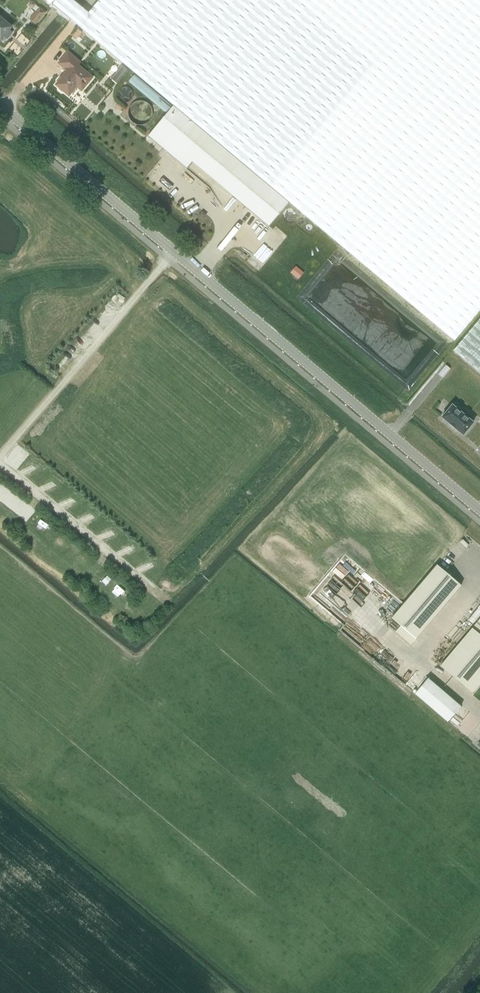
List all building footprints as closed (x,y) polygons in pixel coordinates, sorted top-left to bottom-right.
[(289,202),(454,341),(458,335),(479,310),(479,0),(99,0),(78,25),(173,105),(289,202)] [(30,19),(38,24),(47,10),(38,5),(30,19)] [(1,40),(11,28),(0,18),(0,40),(1,40)] [(81,90),(92,77),(77,65),(79,62),(68,53),(59,63),(68,71),(62,77),(60,77),(58,80),(58,83),(56,85),(59,87),(59,89),(62,91),(64,91),(69,95),(70,93),(73,93),(75,90),(75,88),(77,86),(81,90)] [(118,82),(128,70),(122,64),(111,76),(118,82)] [(148,136),(187,168),(192,162),(269,226),(289,202),(173,105),(148,136)] [(299,278),(304,271),(297,265),(291,271),(299,278)] [(453,351),(479,373),(479,318),(453,351)] [(452,405),(441,417),(462,435),(473,422),(460,412),(463,409),(457,404),(454,407),(452,405)] [(468,432),(479,441),(479,417),(468,432)] [(39,472),(45,476),(50,469),(43,465),(39,472)] [(6,499),(12,492),(3,485),(0,489),(0,494),(6,499)] [(33,523),(42,530),(48,522),(39,515),(33,523)] [(106,517),(100,525),(108,531),(114,522),(106,517)] [(391,618),(400,625),(395,632),(410,645),(461,585),(437,564),(391,618)] [(479,683),(479,618),(440,666),(472,693),(479,683)] [(447,722),(460,706),(428,678),(414,693),(447,722)]
